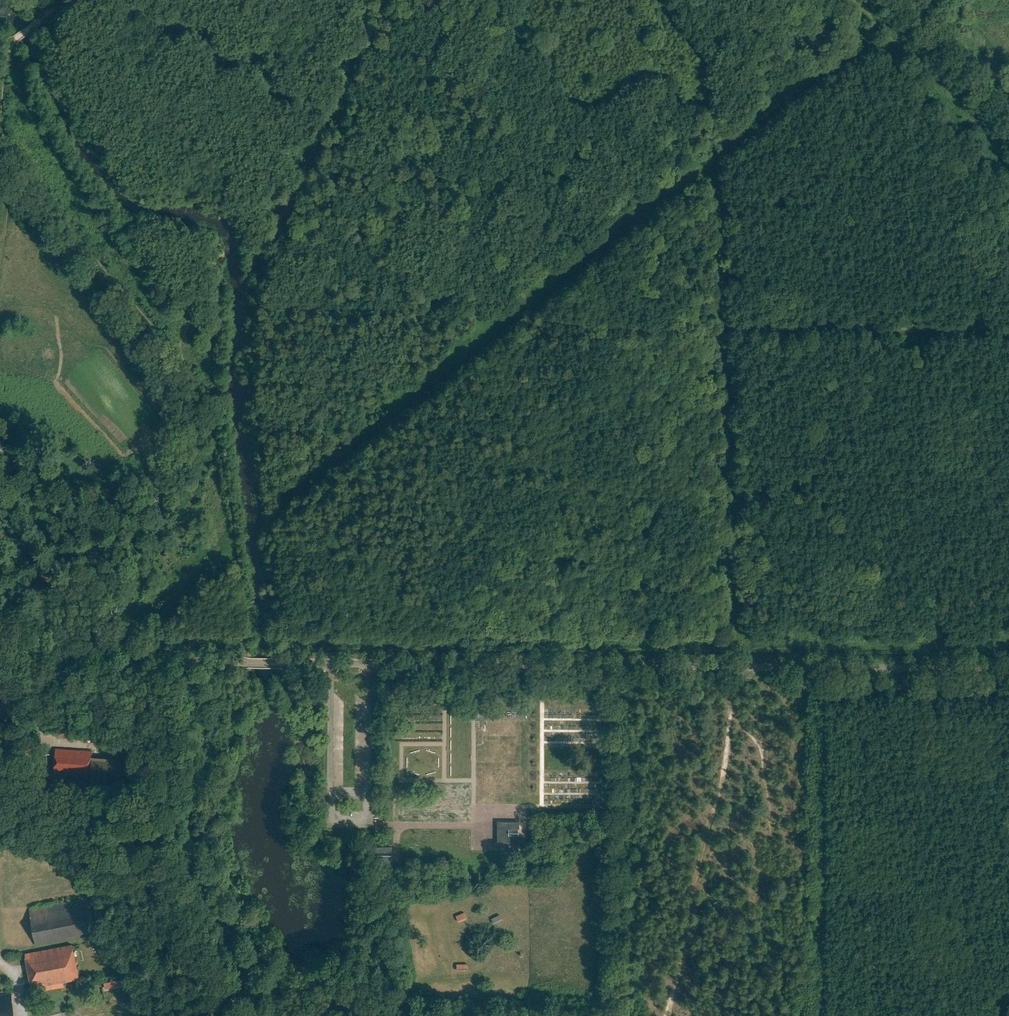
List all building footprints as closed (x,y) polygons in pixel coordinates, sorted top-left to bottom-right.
[(92,750),(62,748),(60,773),(89,776),(89,784),(119,786),(121,764),(91,761),(92,750)] [(528,821),(497,822),(497,845),(528,845),(528,821)] [(376,847),(373,847),(373,863),(391,863),(391,847),(376,847)] [(96,933),(89,898),(29,909),(36,945),(96,933)] [(465,912),(455,917),(458,922),(467,918),(465,912)] [(500,915),(490,919),(493,925),(503,920),(500,915)] [(25,954),(30,981),(32,992),(65,986),(64,982),(79,979),(72,945),(25,954)] [(104,983),(105,989),(122,985),(121,979),(104,983)] [(12,994),(0,995),(0,1015),(14,1015),(12,994)]
